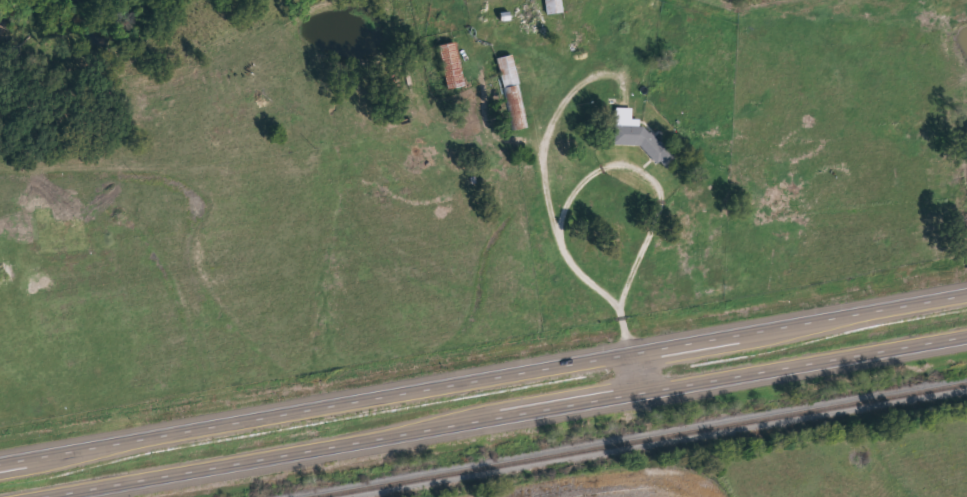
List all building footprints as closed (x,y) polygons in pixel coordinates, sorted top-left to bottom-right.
[(544,14),(544,0),(560,0),(560,13),(544,14)] [(444,85),(441,48),(457,46),(461,83),(444,85)] [(509,54),(519,82),(504,88),(494,60),(509,54)]
